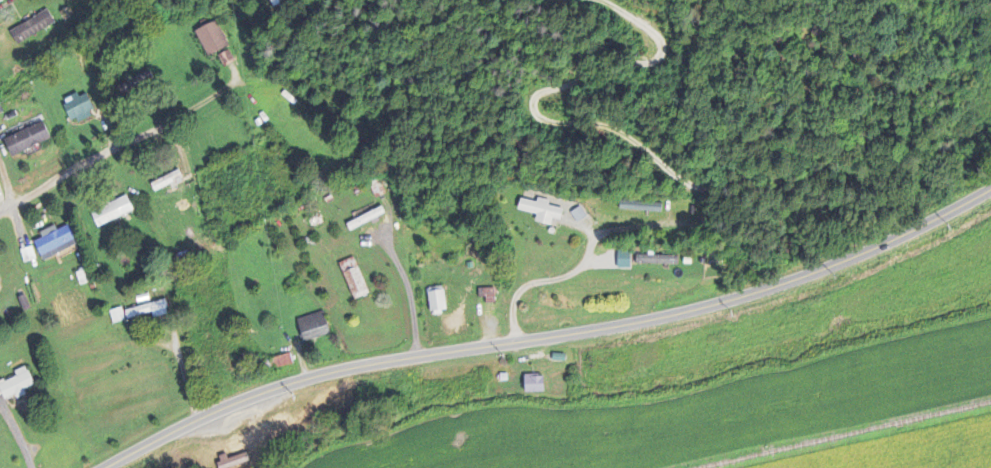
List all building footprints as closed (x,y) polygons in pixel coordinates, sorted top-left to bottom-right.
[(9,32),(16,47),(55,26),(47,12),(9,32)] [(208,59),(226,49),(212,24),(194,33),(208,59)] [(235,64),(230,52),(218,57),(223,69),(235,64)] [(72,126),(94,118),(85,94),(63,102),(72,126)] [(49,143),(44,126),(3,139),(9,156),(49,143)] [(133,214),(127,198),(89,213),(95,229),(133,214)] [(517,212),(536,217),(534,224),(551,228),(552,221),(560,223),(563,211),(548,208),(549,203),(536,199),(535,204),(520,200),(517,212)] [(620,213),(661,214),(661,205),(620,204),(620,213)] [(346,226),(349,232),(385,216),(382,209),(346,226)] [(75,249),(67,228),(56,232),(54,228),(38,234),(41,241),(34,244),(42,262),(75,249)] [(673,267),(674,258),(636,257),(635,265),(673,267)] [(369,296),(353,258),(338,265),(353,302),(369,296)] [(485,299),(485,305),(494,305),(493,290),(478,291),(478,299),(485,299)] [(443,291),(427,293),(429,313),(445,312),(443,291)] [(122,312),(121,310),(109,312),(112,326),(124,323),(124,321),(151,315),(152,320),(168,316),(165,303),(122,312)] [(329,336),(322,313),(296,322),(303,344),(329,336)] [(292,366),(289,356),(271,361),(274,372),(292,366)] [(1,397),(4,403),(34,389),(25,368),(13,373),(15,377),(0,384),(0,398),(1,397)] [(543,377),(524,377),(524,395),(544,394),(543,377)]
